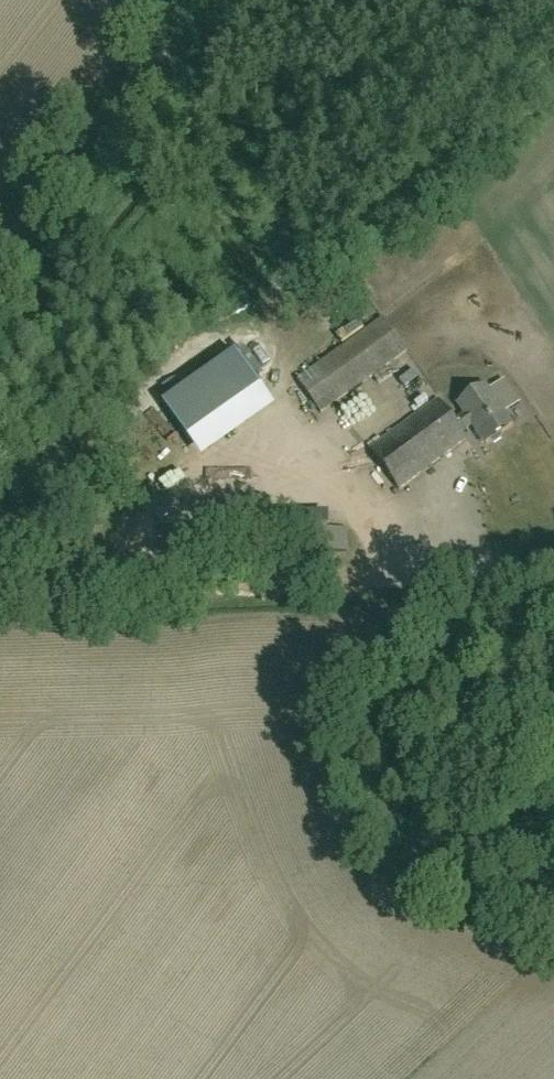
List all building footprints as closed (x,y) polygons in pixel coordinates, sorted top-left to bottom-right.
[(406,352),(407,352),(383,317),(381,319),(297,380),(321,414),(406,352)] [(165,408),(203,464),(277,414),(239,358),(165,408)] [(486,444),(489,442),(494,444),(502,439),(502,433),(512,426),(485,386),(459,405),(466,415),(455,423),(439,399),(370,450),(399,491),(466,439),(462,433),(472,425),(486,444)] [(155,469),(159,460),(134,449),(130,458),(155,469)]
